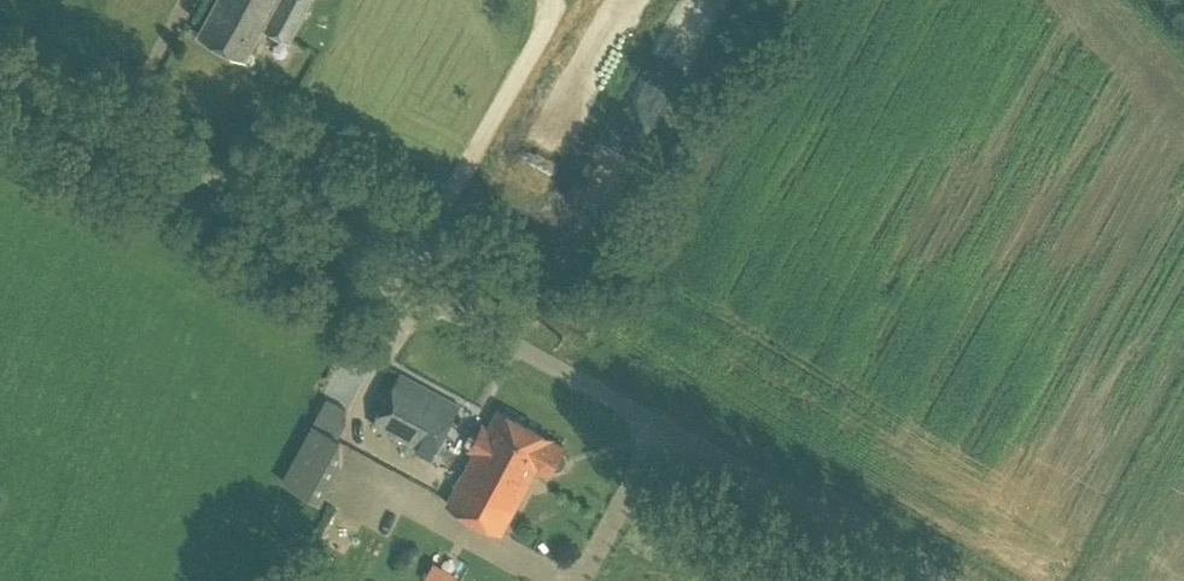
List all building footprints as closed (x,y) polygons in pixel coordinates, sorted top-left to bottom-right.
[(264,26),(289,40),(311,0),(217,0),(199,33),(246,58),(264,26)] [(483,13),(489,0),(452,0),(483,13)] [(524,166),(519,179),(539,188),(545,175),(524,166)] [(431,459),(460,405),(400,373),(372,423),(418,448),(416,451),(431,459)] [(338,434),(346,420),(341,418),(346,409),(327,399),(315,421),(338,434)] [(552,437),(500,409),(488,430),(482,426),(478,433),(479,434),(470,449),(475,452),(447,503),(502,532),(533,476),(532,475),(537,466),(549,472),(551,468),(556,471),(563,468),(568,460),(566,453),(561,450),(564,445),(552,438),(552,437)] [(321,503),(342,464),(342,439),(313,423),(281,481),(321,503)] [(428,577),(435,580),(460,580),(465,572),(437,558),(428,577)]
